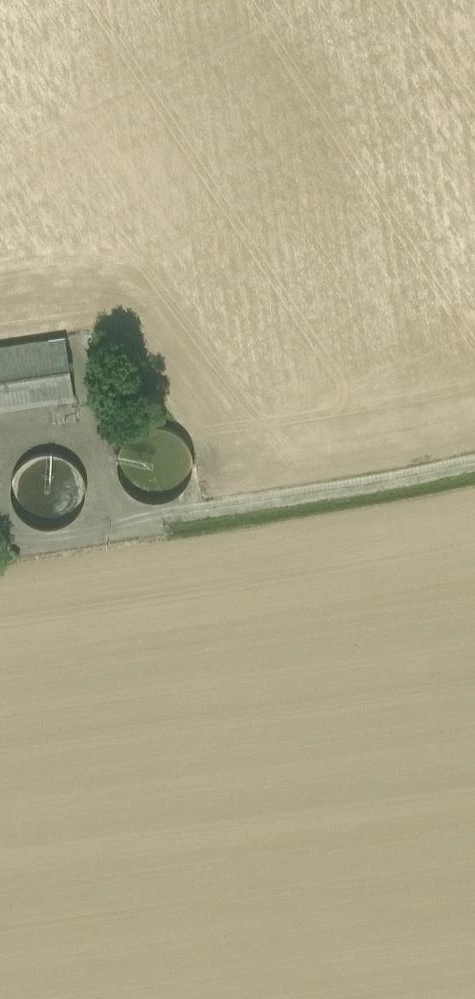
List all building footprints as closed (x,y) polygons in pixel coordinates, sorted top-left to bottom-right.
[(0,346),(0,411),(74,400),(64,337),(0,346)] [(175,468),(175,448),(166,448),(165,465),(150,465),(149,481),(164,481),(164,468),(175,468)] [(60,515),(66,491),(47,487),(42,510),(60,515)]
